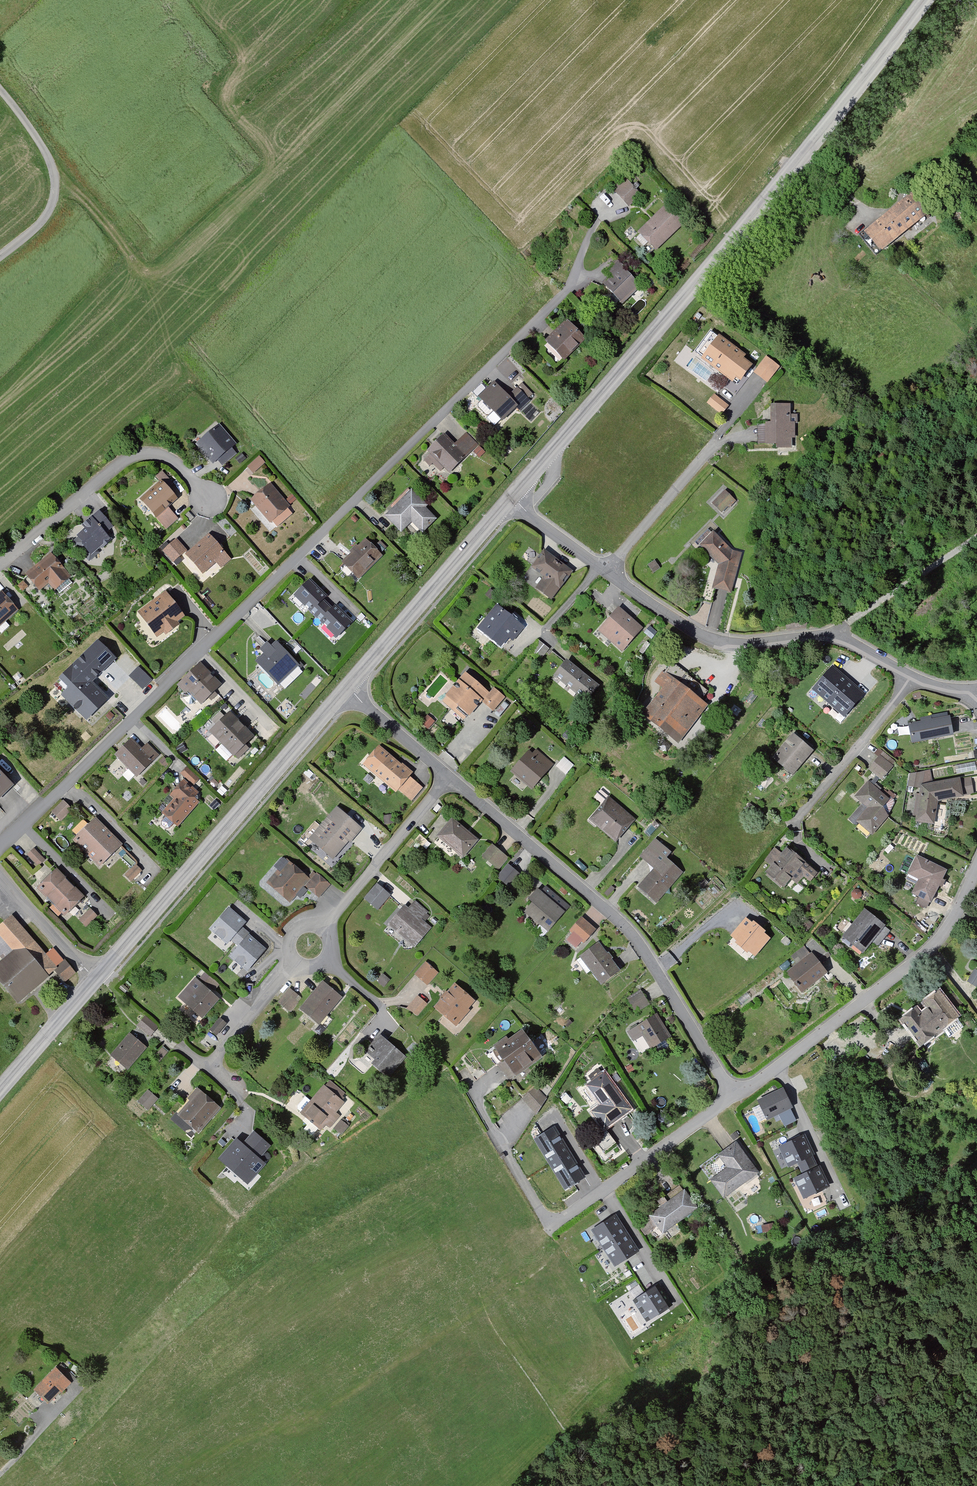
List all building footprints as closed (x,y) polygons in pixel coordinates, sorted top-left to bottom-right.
[(626,174),(613,189),(630,204),(643,191),(626,174)] [(917,191),(867,231),(883,250),(932,211),(917,191)] [(668,203),(640,230),(659,247),(689,221),(668,203)] [(611,274),(603,283),(625,303),(641,285),(619,261),(606,271),(611,274)] [(570,319),(548,339),(568,359),(589,337),(570,319)] [(721,334),(704,357),(742,383),(756,363),(721,334)] [(763,356),(756,370),(766,380),(777,368),(763,356)] [(497,381),(481,397),(507,418),(517,407),(521,409),(532,399),(518,385),(513,393),(497,381)] [(717,393),(708,402),(724,414),(730,405),(717,393)] [(764,421),(764,441),(775,441),(777,446),(788,445),(792,403),(773,403),(772,417),(764,421)] [(222,424),(198,443),(216,459),(239,443),(222,424)] [(447,432),(431,446),(452,471),(477,441),(470,434),(459,443),(447,432)] [(480,445),(474,450),(481,457),(486,451),(480,445)] [(259,454),(249,466),(255,471),(267,460),(259,454)] [(163,479),(143,497),(168,527),(180,517),(170,508),(182,499),(171,486),(176,482),(164,469),(158,475),(163,479)] [(272,483),(252,498),(272,521),(292,506),(272,483)] [(415,488),(388,515),(403,530),(414,523),(424,532),(440,517),(429,506),(430,505),(415,488)] [(726,489),(713,501),(724,511),(736,499),(726,489)] [(90,527),(78,535),(97,551),(114,537),(108,530),(116,524),(103,510),(87,523),(90,527)] [(718,530),(703,545),(721,564),(716,585),(733,592),(743,552),(736,550),(718,530)] [(211,533),(190,552),(207,571),(219,560),(224,565),(232,557),(211,533)] [(366,537),(345,559),(361,576),(384,553),(366,537)] [(178,539),(163,549),(175,559),(189,548),(178,539)] [(547,550),(536,565),(546,574),(536,585),(552,596),(575,569),(547,550)] [(55,552),(29,574),(44,588),(51,583),(58,590),(74,576),(55,552)] [(657,559),(651,564),(656,571),(662,568),(657,559)] [(326,596),(309,579),(293,594),(311,612),(326,596)] [(492,585),(488,592),(493,595),(499,589),(492,585)] [(0,593),(0,625),(19,611),(3,590),(0,593)] [(166,591),(140,611),(160,634),(187,616),(166,591)] [(352,622),(335,605),(320,620),(337,637),(352,622)] [(499,605),(483,628),(504,644),(512,636),(517,640),(526,627),(499,605)] [(619,605),(600,628),(623,650),(646,627),(619,605)] [(785,617),(787,628),(806,626),(804,616),(785,617)] [(100,639),(56,681),(91,717),(110,697),(96,684),(120,660),(100,639)] [(279,639),(256,660),(283,685),(302,665),(279,639)] [(201,661),(180,682),(189,691),(192,691),(204,703),(224,682),(201,661)] [(568,661),(558,674),(590,698),(602,685),(568,661)] [(128,676),(142,690),(152,680),(138,666),(128,676)] [(864,695),(831,667),(812,688),(845,717),(864,695)] [(665,686),(646,711),(682,743),(710,704),(666,669),(656,679),(665,686)] [(471,671),(450,692),(474,714),(487,701),(496,709),(508,695),(496,686),(492,691),(471,671)] [(232,711),(212,729),(242,755),(258,735),(232,711)] [(430,713),(424,720),(432,727),(438,720),(430,713)] [(909,720),(913,739),(954,734),(948,713),(909,720)] [(797,732),(778,753),(775,756),(795,773),(819,750),(797,732)] [(133,736),(116,753),(138,775),(159,754),(149,742),(145,747),(133,736)] [(368,763),(397,791),(416,770),(382,744),(368,763)] [(533,747),(513,768),(536,788),(553,762),(533,747)] [(880,753),(870,767),(883,778),(895,764),(880,753)] [(188,765),(182,772),(194,784),(200,777),(188,765)] [(16,785),(0,767),(0,800),(16,785)] [(911,772),(910,779),(921,782),(923,770),(911,772)] [(924,785),(918,816),(916,821),(935,821),(940,798),(973,790),(970,776),(924,785)] [(186,779),(172,794),(177,798),(166,812),(180,825),(201,800),(198,797),(202,791),(186,779)] [(870,781),(856,795),(869,805),(858,820),(871,830),(890,813),(891,797),(870,781)] [(610,794),(592,816),(619,841),(638,818),(610,794)] [(63,797),(52,810),(63,819),(73,807),(63,797)] [(751,802),(748,806),(754,813),(759,806),(751,802)] [(339,804),(312,836),(337,858),(366,827),(339,804)] [(384,814),(386,824),(396,823),(396,812),(384,814)] [(96,816),(73,839),(99,867),(123,844),(96,816)] [(456,818),(441,837),(465,857),(481,839),(456,818)] [(654,821),(646,832),(651,835),(660,825),(654,821)] [(656,867),(640,884),(659,901),(686,872),(671,855),(674,851),(656,838),(642,855),(656,867)] [(494,841),(483,855),(501,868),(509,857),(494,841)] [(790,846),(768,871),(786,886),(794,879),(797,883),(803,876),(811,879),(819,871),(790,846)] [(35,847),(30,853),(39,865),(47,858),(35,847)] [(921,879),(915,890),(935,899),(951,870),(918,853),(909,872),(921,879)] [(290,859),(269,881),(291,899),(310,874),(290,859)] [(510,862),(500,874),(512,887),(523,873),(510,862)] [(137,863),(127,873),(133,879),(142,868),(137,863)] [(86,895),(59,867),(39,888),(66,914),(86,895)] [(318,871),(307,885),(320,895),(332,883),(318,871)] [(377,882),(364,898),(378,910),(391,894),(377,882)] [(546,885),(526,907),(551,929),(571,908),(546,885)] [(406,904),(391,922),(417,946),(433,926),(424,918),(429,912),(416,900),(410,906),(406,904)] [(231,905),(212,927),(238,948),(230,953),(247,970),(268,947),(244,930),(247,920),(231,905)] [(91,907),(80,919),(87,925),(99,913),(91,907)] [(865,907),(845,934),(867,951),(888,924),(865,907)] [(750,914),(733,935),(759,954),(774,936),(750,914)] [(0,962),(0,978),(19,1002),(56,970),(64,981),(79,971),(54,948),(48,954),(14,915),(0,927),(0,958),(2,960),(0,962)] [(583,916),(572,929),(575,932),(567,939),(577,945),(583,940),(585,942),(598,928),(583,916)] [(600,940),(584,954),(606,983),(624,970),(600,940)] [(800,962),(787,970),(805,991),(831,972),(805,944),(793,955),(800,962)] [(426,959),(416,971),(428,983),(439,970),(426,959)] [(969,979),(976,983),(976,967),(969,979)] [(383,972),(377,980),(385,986),(391,978),(383,972)] [(196,976),(179,996),(202,1016),(221,998),(196,976)] [(326,981),(303,1007),(320,1023),(346,997),(326,981)] [(458,982),(440,1006),(458,1023),(479,1001),(458,982)] [(289,985),(280,1001),(290,1007),(300,994),(289,985)] [(943,988),(902,1019),(924,1044),(962,1014),(943,988)] [(645,989),(628,997),(637,1010),(654,1001),(645,989)] [(418,993),(407,1007),(417,1016),(428,1003),(418,993)] [(145,1013),(140,1022),(154,1035),(159,1025),(145,1013)] [(659,1015),(641,1025),(654,1046),(674,1036),(659,1015)] [(222,1016),(211,1029),(218,1034),(230,1022),(222,1016)] [(526,1030),(501,1049),(520,1071),(544,1053),(526,1030)] [(131,1031),(112,1052),(129,1066),(148,1045),(131,1031)] [(381,1035),(368,1050),(380,1057),(375,1064),(390,1076),(408,1055),(381,1035)] [(642,1036),(635,1040),(643,1052),(649,1048),(642,1036)] [(163,1047),(156,1054),(160,1058),(167,1050),(163,1047)] [(592,1078),(587,1084),(603,1103),(593,1110),(608,1128),(634,1107),(600,1066),(590,1075),(592,1078)] [(329,1081),(309,1107),(305,1109),(324,1127),(327,1123),(331,1126),(341,1116),(338,1111),(350,1096),(329,1081)] [(536,1083),(523,1097),(538,1112),(549,1097),(536,1083)] [(762,1098),(769,1118),(797,1105),(787,1086),(762,1098)] [(150,1087),(141,1098),(151,1108),(160,1096),(150,1087)] [(202,1089),(181,1113),(200,1130),(224,1107),(202,1089)] [(344,1116),(334,1127),(344,1133),(351,1125),(344,1116)] [(554,1127),(534,1139),(565,1189),(585,1177),(554,1127)] [(254,1131),(242,1144),(259,1159),(271,1146),(254,1131)] [(796,1176),(805,1196),(829,1186),(807,1134),(783,1144),(792,1165),(799,1162),(805,1173),(796,1176)] [(242,1144),(236,1138),(218,1158),(248,1184),(265,1164),(259,1159),(242,1144)] [(712,1178),(726,1196),(761,1169),(739,1141),(719,1153),(729,1165),(712,1178)] [(686,1187),(638,1223),(646,1233),(659,1224),(664,1231),(699,1206),(686,1187)] [(637,1252),(614,1216),(592,1230),(615,1266),(637,1252)] [(669,1307),(655,1286),(633,1300),(647,1321),(669,1307)] [(76,1381),(61,1366),(33,1394),(48,1409),(76,1381)]
